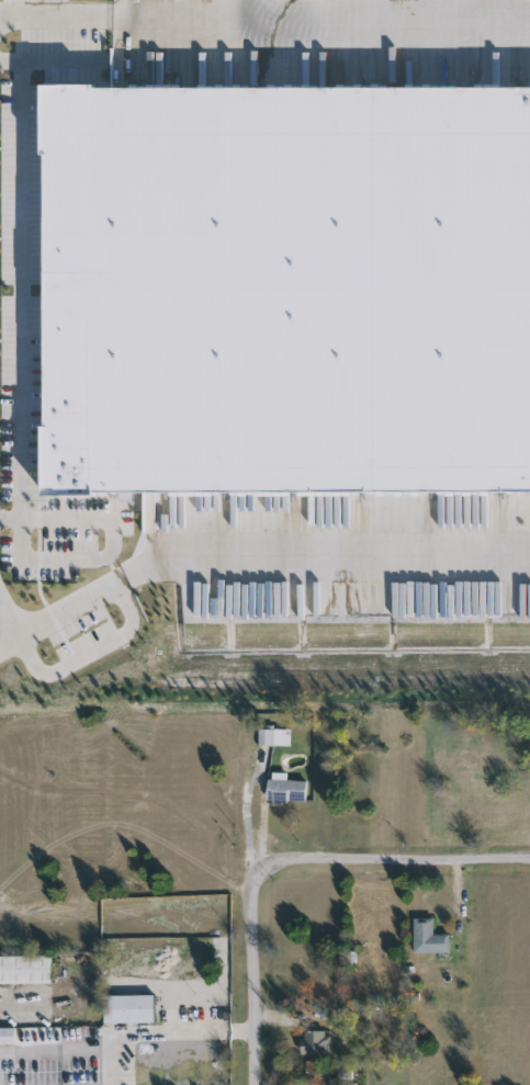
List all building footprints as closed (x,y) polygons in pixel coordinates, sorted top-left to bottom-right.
[(46,88),(529,87),(529,490),(46,491),(46,88)] [(259,742),(259,725),(285,725),(285,742),(259,742)] [(307,799),(268,799),(268,776),(307,776),(307,799)] [(415,949),(415,913),(433,913),(433,930),(450,930),(450,949),(415,949)] [(50,981),(0,981),(0,953),(50,953),(50,981)] [(104,1020),(104,993),(156,993),(156,1020),(104,1020)] [(303,1051),(303,1026),(325,1026),(325,1051),(303,1051)]
